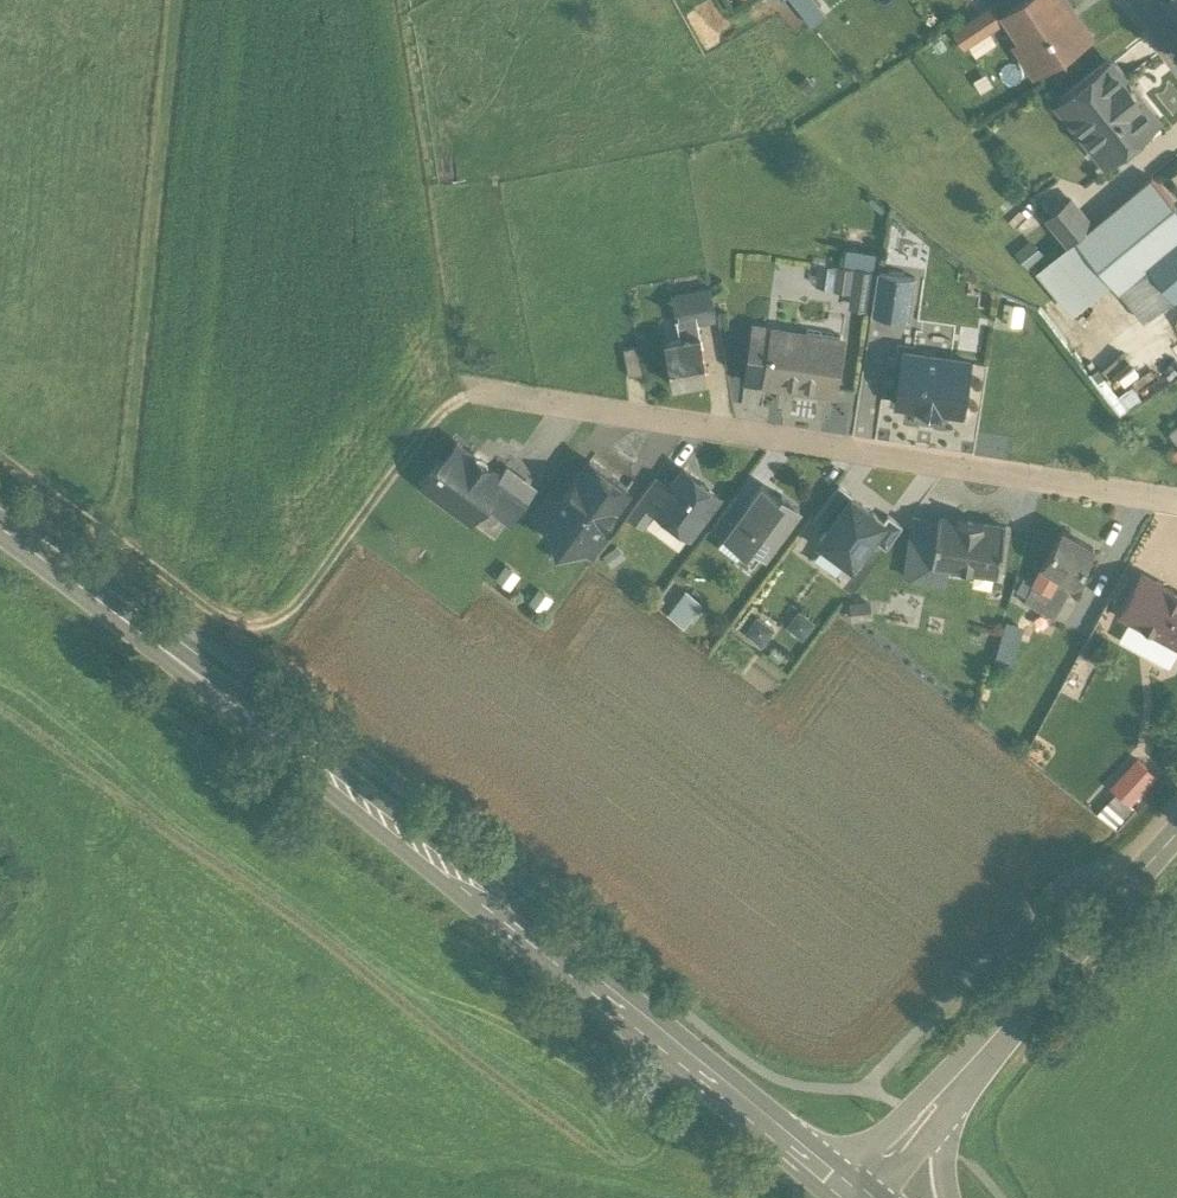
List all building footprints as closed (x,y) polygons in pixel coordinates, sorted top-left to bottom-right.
[(818,0),(795,0),(818,29),(832,18),(818,0)] [(954,21),(965,38),(1001,14),(991,0),(986,0),(954,21)] [(1004,5),(1016,24),(1019,21),(1043,56),(1033,63),(1034,64),(1089,28),(1071,0),(1012,0),(1004,5)] [(1109,54),(1058,95),(1105,153),(1118,143),(1127,147),(1135,140),(1135,129),(1156,112),(1109,54)] [(1137,266),(1176,234),(1176,198),(1151,167),(1091,217),(1074,231),(1111,276),(1117,283),(1137,266)] [(1091,217),(1070,192),(1045,212),(1065,237),(1074,231),(1091,217)] [(1111,276),(1074,231),(1034,263),(1072,308),(1111,276)] [(1137,266),(1117,283),(1142,314),(1176,286),(1176,234),(1137,266)] [(1043,248),(1033,235),(1020,246),(1030,258),(1043,248)] [(846,241),(844,257),(874,260),(876,244),(846,241)] [(852,262),(837,260),(833,283),(849,285),(852,262)] [(865,263),(861,302),(871,303),(876,264),(865,263)] [(914,272),(877,267),(871,309),(908,314),(914,272)] [(710,285),(692,289),(695,308),(698,319),(716,316),(712,294),(710,285)] [(692,289),(671,292),(675,311),(695,308),(692,289)] [(1001,313),(1020,318),(1024,299),(1005,295),(1001,313)] [(695,308),(675,311),(679,335),(664,338),(672,382),(707,376),(698,319),(695,308)] [(841,336),(753,323),(746,364),(766,367),(764,376),(811,383),(813,385),(831,388),(834,385),(841,336)] [(637,344),(623,347),(628,374),(641,372),(637,344)] [(968,355),(902,346),(895,398),(961,407),(968,355)] [(1169,425),(1176,435),(1176,419),(1169,425)] [(488,464),(472,452),(472,453),(456,441),(442,462),(438,459),(421,481),(444,497),(454,484),(480,503),(483,499),(501,474),(499,473),(487,464),(488,464)] [(589,457),(546,515),(557,540),(584,543),(627,485),(589,457)] [(534,483),(507,464),(499,473),(501,474),(483,499),(508,518),(534,483)] [(716,492),(682,467),(668,486),(655,504),(689,529),(716,492)] [(653,474),(628,508),(644,519),(655,504),(668,486),(653,474)] [(778,493),(761,480),(746,500),(725,529),(726,530),(745,544),(750,538),(765,549),(773,538),(791,514),(799,503),(781,490),(778,493)] [(827,524),(850,492),(852,490),(838,480),(813,514),(827,524)] [(735,491),(711,523),(724,532),(726,530),(725,529),(746,500),(735,491)] [(884,517),(850,492),(827,524),(818,536),(852,561),(872,534),(884,517)] [(903,573),(946,579),(949,560),(931,558),(936,524),(938,511),(912,507),(903,573)] [(889,511),(884,517),(872,534),(885,543),(902,521),(889,511)] [(1004,520),(957,513),(955,527),(949,560),(998,567),(1004,520)] [(791,514),(773,538),(775,540),(794,515),(791,514)] [(1061,523),(1042,558),(1042,559),(1032,577),(1046,585),(1047,585),(1058,567),(1073,575),(1092,540),(1061,523)] [(955,527),(936,524),(931,558),(949,560),(955,527)] [(1140,566),(1119,605),(1176,637),(1176,587),(1140,566)] [(1073,575),(1058,567),(1047,585),(1062,594),(1073,575)] [(1046,585),(1032,577),(1022,594),(1053,611),(1062,594),(1047,585),(1046,585)] [(687,620),(701,594),(683,584),(669,611),(687,620)] [(868,597),(849,599),(851,614),(870,612),(868,597)] [(1006,614),(996,649),(1013,654),(1024,619),(1006,614)] [(1094,806),(1100,810),(1176,726),(1176,718),(1176,717),(1094,806)] [(1100,810),(1116,823),(1136,801),(1132,798),(1176,748),(1176,726),(1100,810)]
